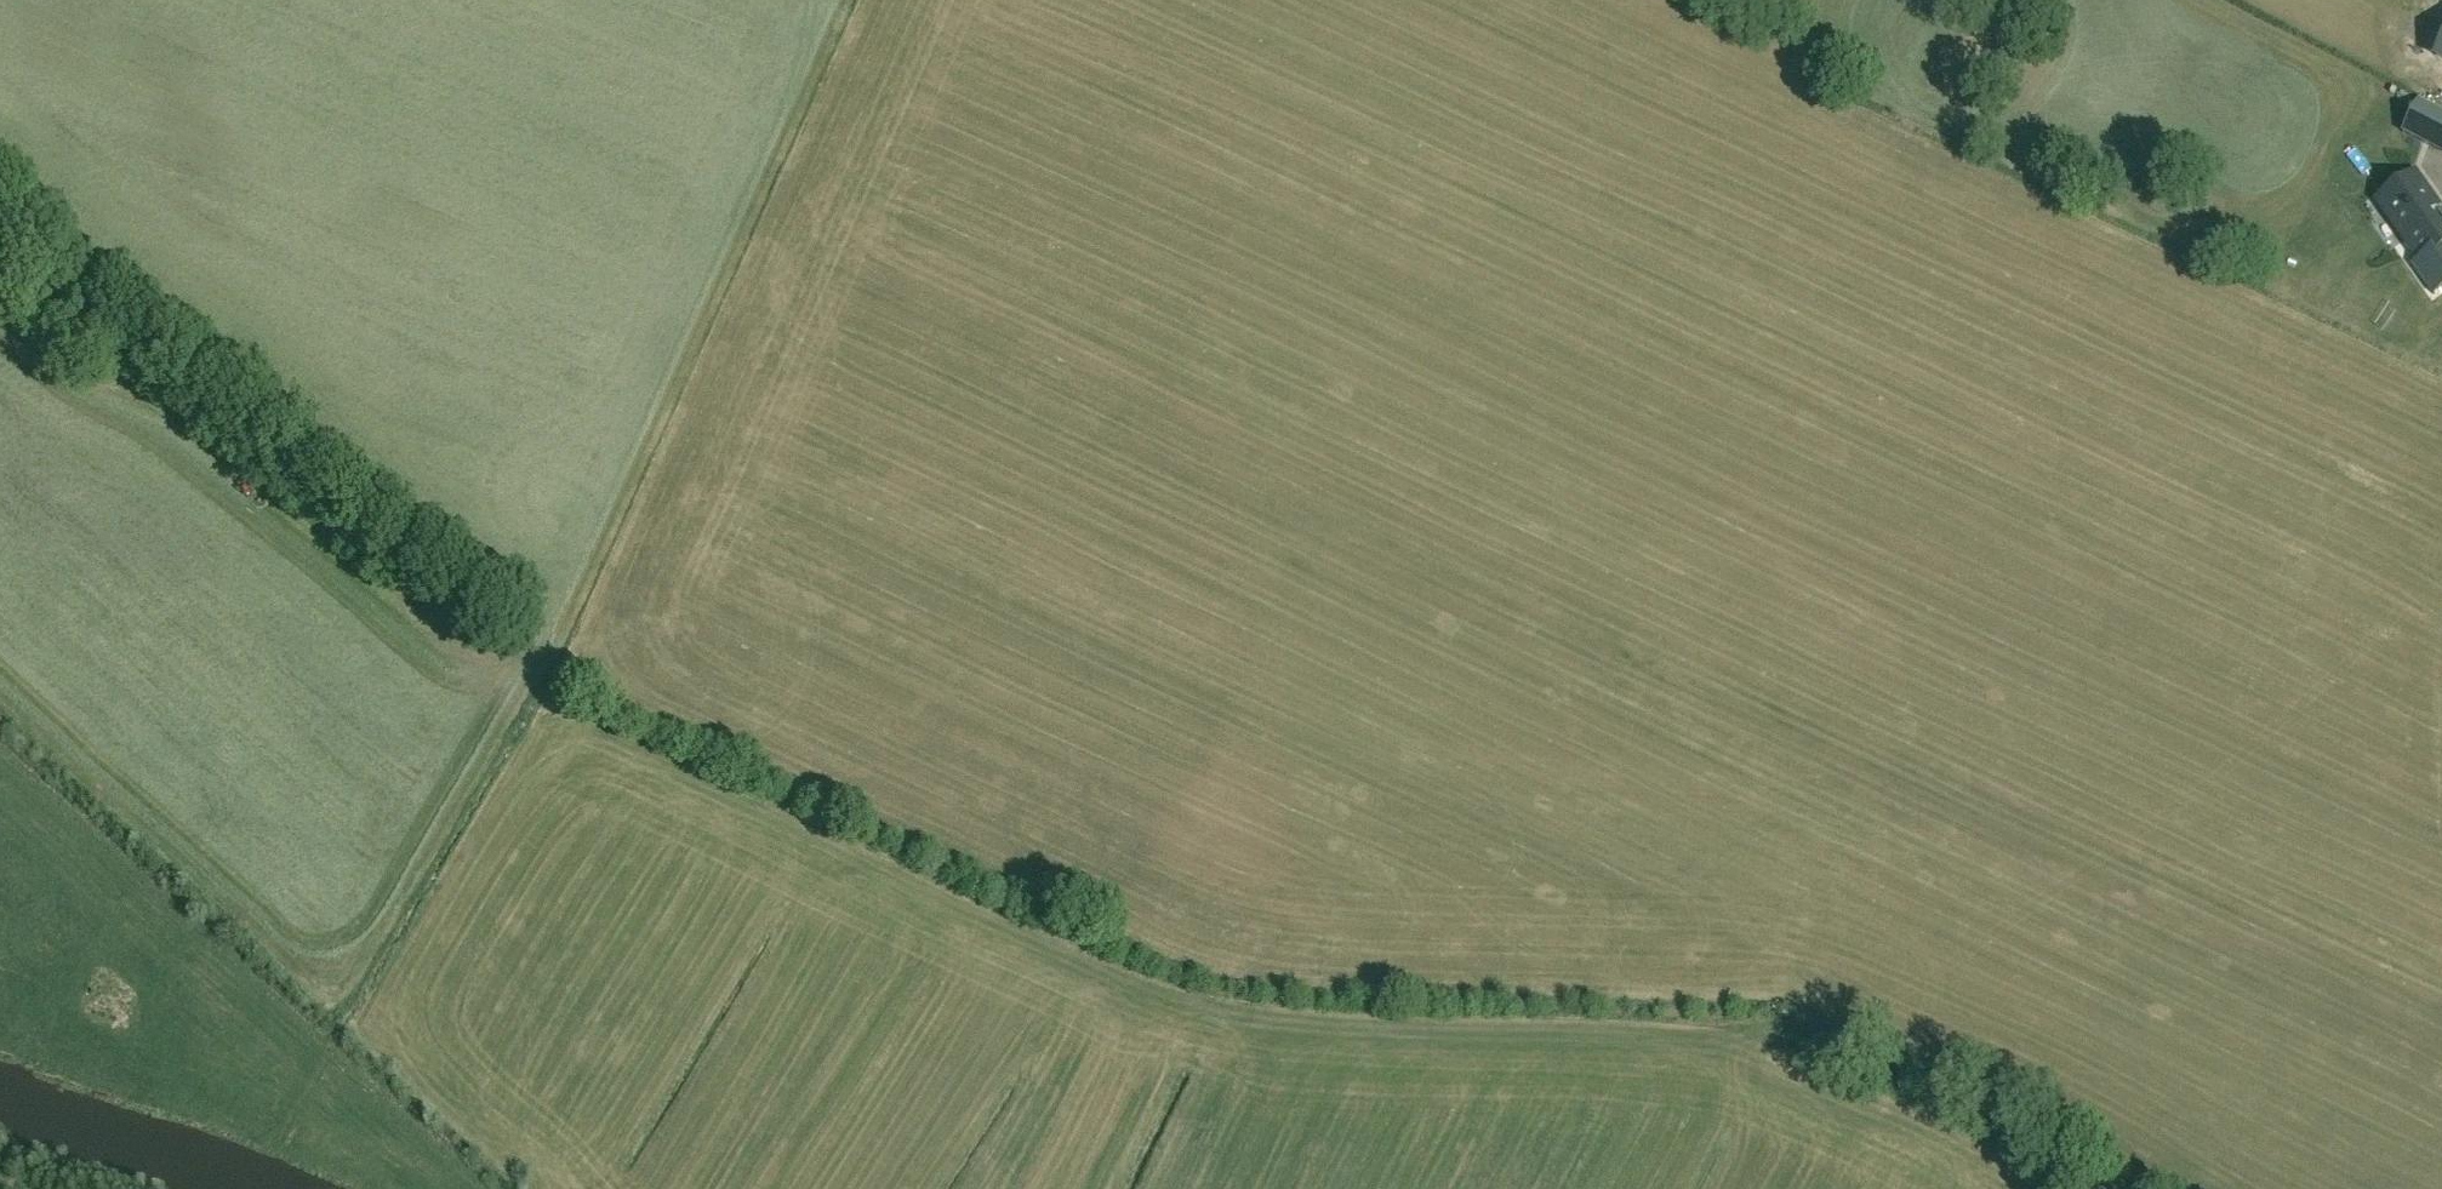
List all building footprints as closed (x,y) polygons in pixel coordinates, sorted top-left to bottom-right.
[(2419,101),(2402,133),(2439,152),(2441,154),(2441,113),(2419,101)] [(2420,180),(2396,214),(2424,234),(2408,256),(2433,274),(2424,287),(2441,299),(2441,297),(2441,195),(2420,180)]
